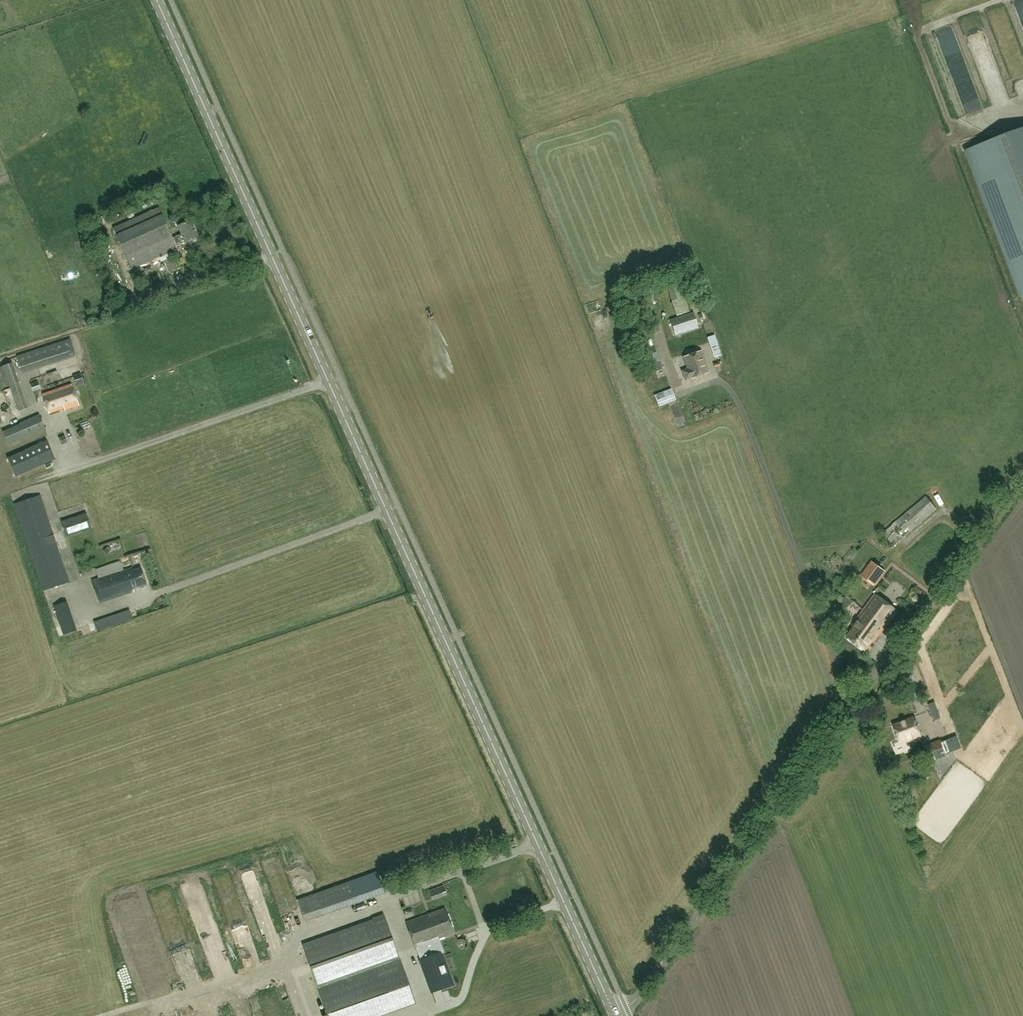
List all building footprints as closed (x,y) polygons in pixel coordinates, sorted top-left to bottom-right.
[(966,151),(1022,297),(1022,296),(1022,129),(966,151)] [(131,268),(148,260),(158,256),(161,261),(163,260),(169,272),(178,268),(170,250),(176,247),(176,246),(185,242),(185,243),(198,237),(190,220),(177,226),(181,233),(172,237),(159,208),(114,228),(131,268)] [(677,316),(689,312),(684,297),(672,301),(677,316)] [(698,328),(693,312),(670,320),(675,335),(698,328)] [(707,343),(705,335),(685,340),(687,348),(707,343)] [(721,355),(714,335),(708,337),(715,357),(721,355)] [(75,354),(70,338),(18,356),(23,371),(75,354)] [(659,361),(654,345),(640,350),(646,366),(659,361)] [(683,357),(687,368),(682,370),(685,380),(708,372),(701,351),(683,357)] [(662,369),(660,361),(649,365),(651,372),(662,369)] [(12,363),(0,367),(0,368),(7,386),(10,385),(19,410),(27,407),(12,363)] [(79,384),(85,382),(83,373),(76,375),(79,384)] [(64,408),(65,410),(79,405),(72,384),(43,394),(49,413),(64,408)] [(654,395),(658,406),(675,399),(671,388),(654,395)] [(8,445),(26,437),(45,429),(39,415),(2,431),(8,445)] [(64,444),(70,441),(66,435),(61,437),(64,444)] [(7,458),(15,476),(55,459),(47,441),(7,458)] [(69,581),(40,495),(15,504),(43,590),(69,581)] [(926,496),(880,534),(891,547),(937,508),(926,496)] [(86,513),(62,521),(66,536),(91,527),(86,513)] [(99,578),(92,580),(99,602),(132,591),(131,589),(147,584),(141,567),(133,569),(133,568),(124,571),(121,560),(96,568),(99,578)] [(861,575),(874,585),(885,571),(871,561),(861,575)] [(980,582),(988,572),(983,568),(975,578),(980,582)] [(874,643),(898,611),(875,594),(851,626),(854,628),(847,637),(865,650),(866,649),(867,650),(873,642),(874,643)] [(97,630),(132,618),(139,616),(136,608),(94,622),(97,630)] [(77,630),(74,622),(60,626),(62,635),(77,630)] [(937,719),(943,717),(938,702),(932,704),(937,719)] [(921,735),(919,730),(913,716),(893,725),(898,739),(899,738),(901,743),(921,735)] [(926,748),(931,760),(944,755),(939,742),(926,748)] [(367,875),(374,896),(385,892),(378,871),(367,875)] [(445,908),(406,922),(415,947),(453,933),(445,908)] [(400,961),(384,915),(302,945),(319,991),(327,1015),(381,1015),(415,1004),(400,961)] [(241,930),(246,943),(254,940),(249,927),(241,930)] [(453,984),(451,977),(441,952),(436,954),(431,941),(416,946),(421,960),(420,960),(431,992),(443,988),(453,984)]
